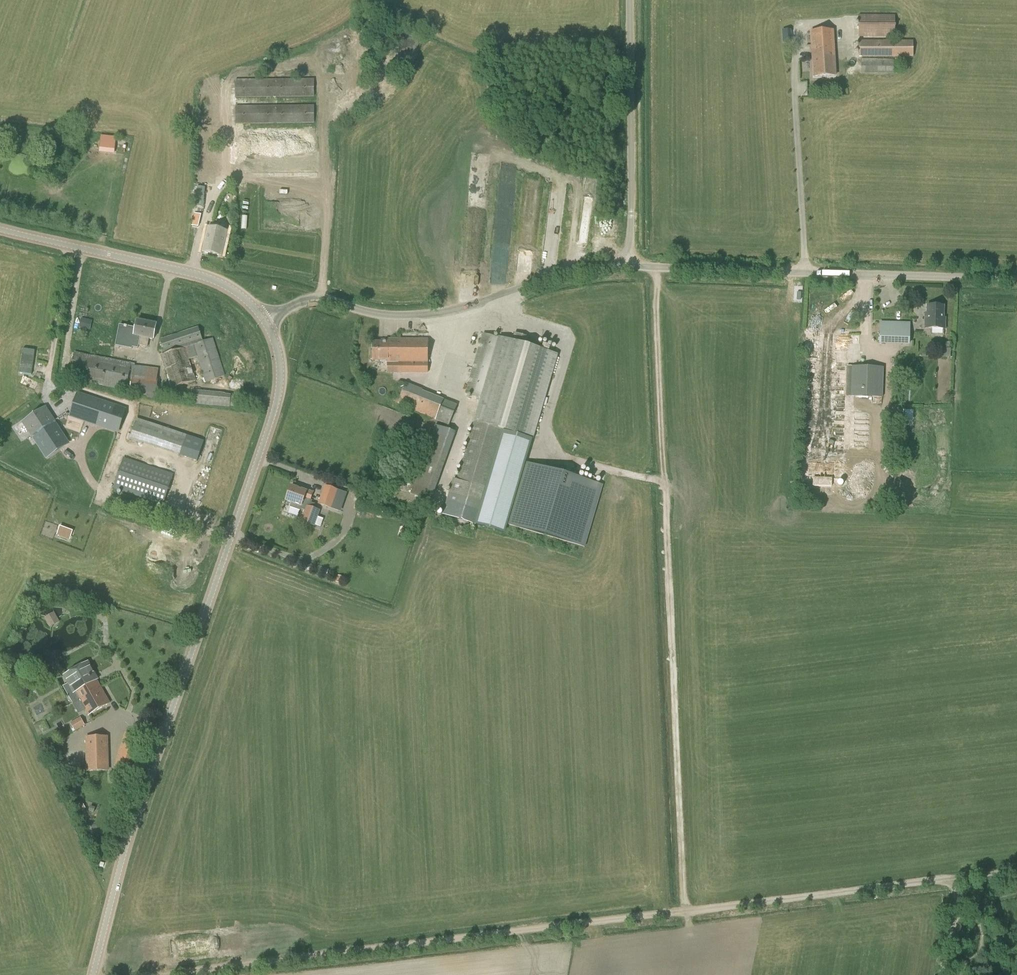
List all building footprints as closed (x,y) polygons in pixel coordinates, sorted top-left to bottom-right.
[(895,37),(895,15),(859,15),(859,37),(895,37)] [(814,77),(835,76),(833,31),(811,32),(814,77)] [(913,57),(913,41),(859,41),(859,57),(913,57)] [(894,74),(894,59),(861,59),(861,74),(894,74)] [(272,70),(272,79),(236,79),(236,97),(314,97),(314,77),(293,77),(293,70),(272,70)] [(235,106),(236,124),(315,122),(314,103),(235,106)] [(314,130),(243,131),(243,170),(315,169),(314,130)] [(117,138),(105,137),(104,150),(116,151),(117,138)] [(203,208),(204,188),(195,188),(194,208),(203,208)] [(222,257),(228,231),(208,227),(202,252),(222,257)] [(944,318),(944,306),(927,305),(926,316),(925,316),(924,328),(945,329),(945,318),(944,318)] [(154,341),(157,324),(137,320),(134,337),(140,338),(138,346),(147,347),(149,340),(154,341)] [(910,345),(910,322),(880,322),(879,345),(910,345)] [(203,342),(198,327),(160,340),(165,354),(160,356),(165,370),(166,370),(172,389),(196,381),(189,360),(197,357),(205,383),(225,377),(213,338),(203,342)] [(851,366),(850,397),(849,448),(845,448),(849,332),(805,331),(801,479),(813,479),(813,486),(832,486),(832,480),(844,480),(845,453),(849,453),(848,461),(847,492),(868,492),(870,413),(872,413),(873,398),(879,398),(880,367),(851,366)] [(453,479),(443,515),(476,525),(482,503),(504,430),(504,429),(531,437),(556,354),(528,345),(530,337),(515,333),(512,341),(499,336),(498,338),(483,334),(465,394),(477,397),(476,400),(479,401),(457,480),(453,479)] [(427,374),(428,339),(387,339),(387,341),(373,341),(373,361),(387,361),(387,373),(427,374)] [(85,342),(84,350),(109,352),(110,345),(85,342)] [(950,357),(951,348),(940,348),(940,357),(950,357)] [(23,349),(22,367),(31,368),(31,364),(33,364),(34,350),(23,349)] [(135,364),(75,352),(74,357),(71,356),(68,373),(71,373),(70,380),(126,391),(126,390),(131,391),(131,396),(154,399),(158,369),(135,366),(135,364)] [(449,427),(457,405),(422,392),(423,389),(406,383),(398,406),(435,420),(435,421),(449,427)] [(237,407),(238,398),(231,397),(231,395),(222,393),(194,390),(192,404),(230,408),(230,407),(237,407)] [(95,405),(91,416),(105,421),(101,430),(120,436),(127,416),(95,405)] [(43,409),(21,423),(27,432),(28,431),(33,438),(34,437),(51,426),(48,422),(51,421),(43,409)] [(75,421),(88,426),(91,416),(78,412),(75,421)] [(197,460),(204,439),(135,418),(128,439),(197,460)] [(91,424),(88,431),(95,433),(98,426),(91,424)] [(435,425),(428,445),(411,494),(431,501),(448,453),(456,432),(448,429),(435,425)] [(51,426),(34,437),(46,456),(63,445),(51,426)] [(163,506),(174,474),(124,457),(113,489),(163,506)] [(504,523),(582,545),(600,484),(521,462),(504,523)] [(338,506),(343,492),(324,485),(317,504),(332,509),(333,505),(338,506)] [(306,491),(291,486),(285,501),(291,503),(290,507),(300,511),(301,509),(304,510),(300,522),(314,527),(320,510),(314,508),(316,504),(311,503),(312,501),(310,500),(313,492),(307,490),(306,491)] [(72,532),(59,527),(56,535),(69,540),(72,532)] [(50,628),(59,622),(54,612),(44,618),(50,628)] [(73,693),(76,692),(97,680),(98,680),(88,662),(64,676),(73,693)] [(27,675),(19,676),(20,686),(28,685),(27,675)] [(97,680),(76,692),(89,715),(110,704),(97,680)] [(75,731),(85,726),(81,718),(71,723),(75,731)] [(86,772),(109,771),(108,736),(85,737),(86,772)]
